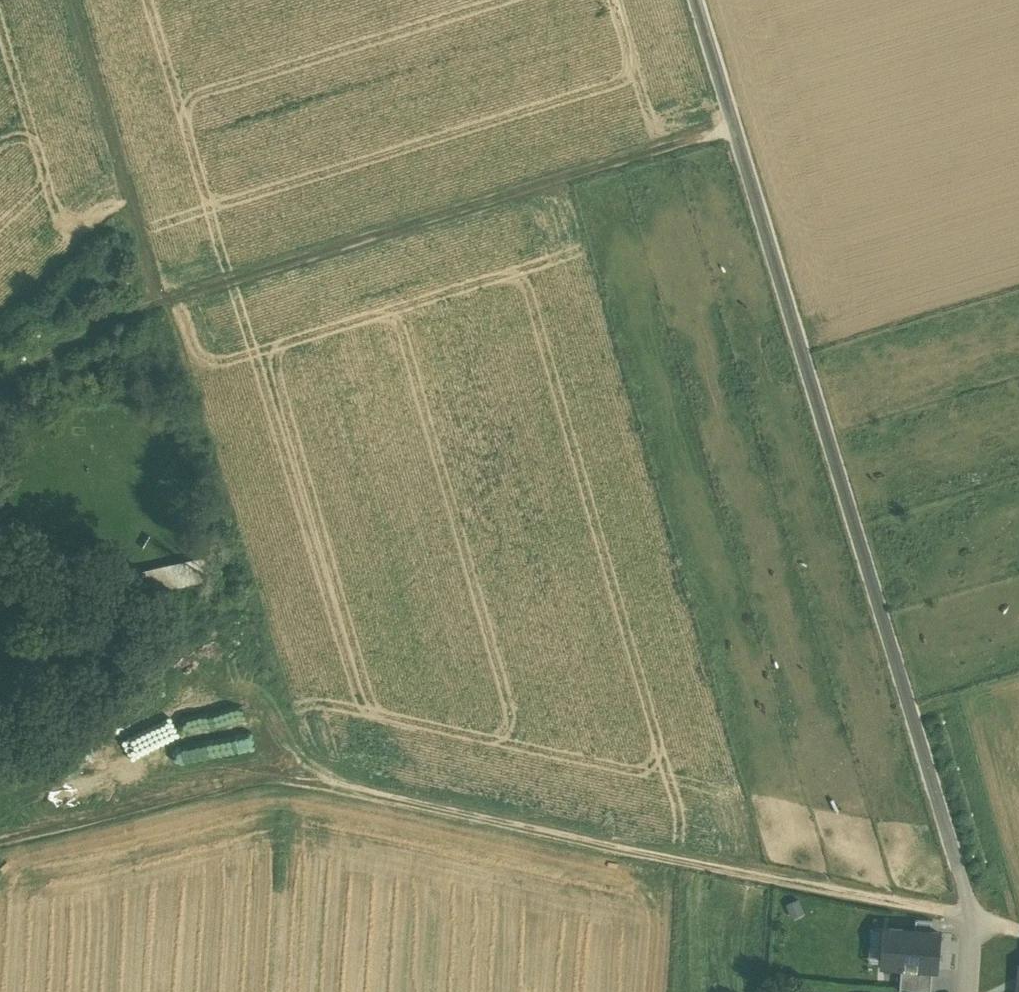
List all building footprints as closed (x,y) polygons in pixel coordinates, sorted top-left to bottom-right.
[(205,557),(145,570),(149,592),(210,579),(205,557)] [(917,921),(916,931),(931,932),(932,922),(917,921)] [(916,931),(888,929),(885,965),(901,966),(932,968),(936,969),(939,933),(931,932),(916,931)] [(901,966),(899,990),(922,991),(930,991),(932,968),(901,966)]
